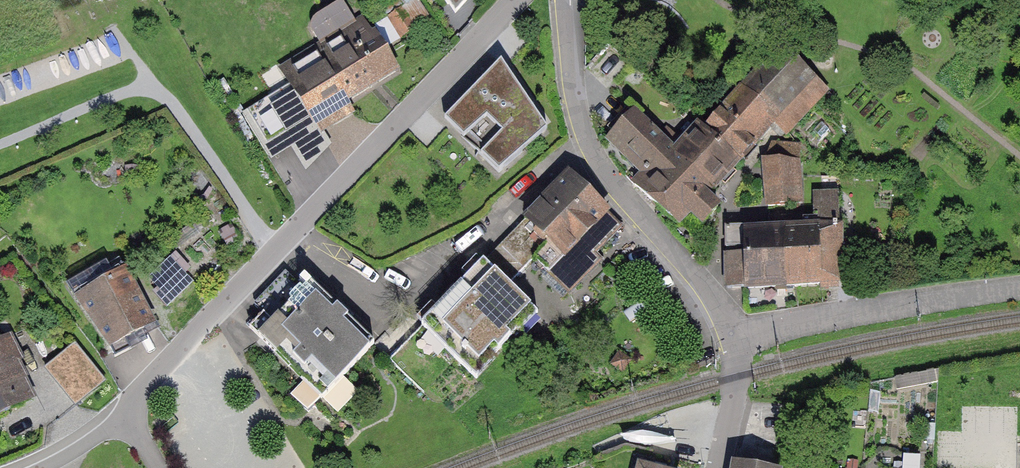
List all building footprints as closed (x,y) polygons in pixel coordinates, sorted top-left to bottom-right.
[(455,15),(469,0),(445,0),(455,15)] [(429,19),(417,1),(391,17),(403,35),(429,19)] [(274,73),(311,133),(401,77),(364,17),(274,73)] [(704,130),(738,161),(771,124),(785,136),(825,93),(779,50),(704,130)] [(500,66),(445,126),(464,145),(486,123),(502,139),(481,160),(499,178),(548,135),(500,66)] [(706,196),(712,189),(674,153),(669,148),(677,139),(667,129),(659,138),(634,115),(614,137),(648,169),(634,184),(677,224),(689,211),(703,223),(717,208),(706,196)] [(704,130),(699,126),(674,153),(712,189),(738,161),(704,130)] [(767,204),(797,202),(794,161),(799,146),(774,144),(765,159),(767,204)] [(617,229),(570,179),(524,221),(572,272),(617,229)] [(777,258),(777,285),(838,284),(836,197),(819,197),(819,228),(803,229),(803,256),(777,258)] [(727,288),(777,285),(777,258),(803,256),(803,229),(776,230),(775,223),(726,228),(727,288)] [(538,322),(483,268),(414,338),(469,393),(538,322)] [(160,336),(131,276),(80,300),(108,360),(160,336)] [(385,352),(317,284),(261,340),(329,408),(385,352)] [(0,349),(0,427),(47,404),(17,341),(0,349)] [(103,384),(73,348),(44,372),(74,408),(103,384)]
